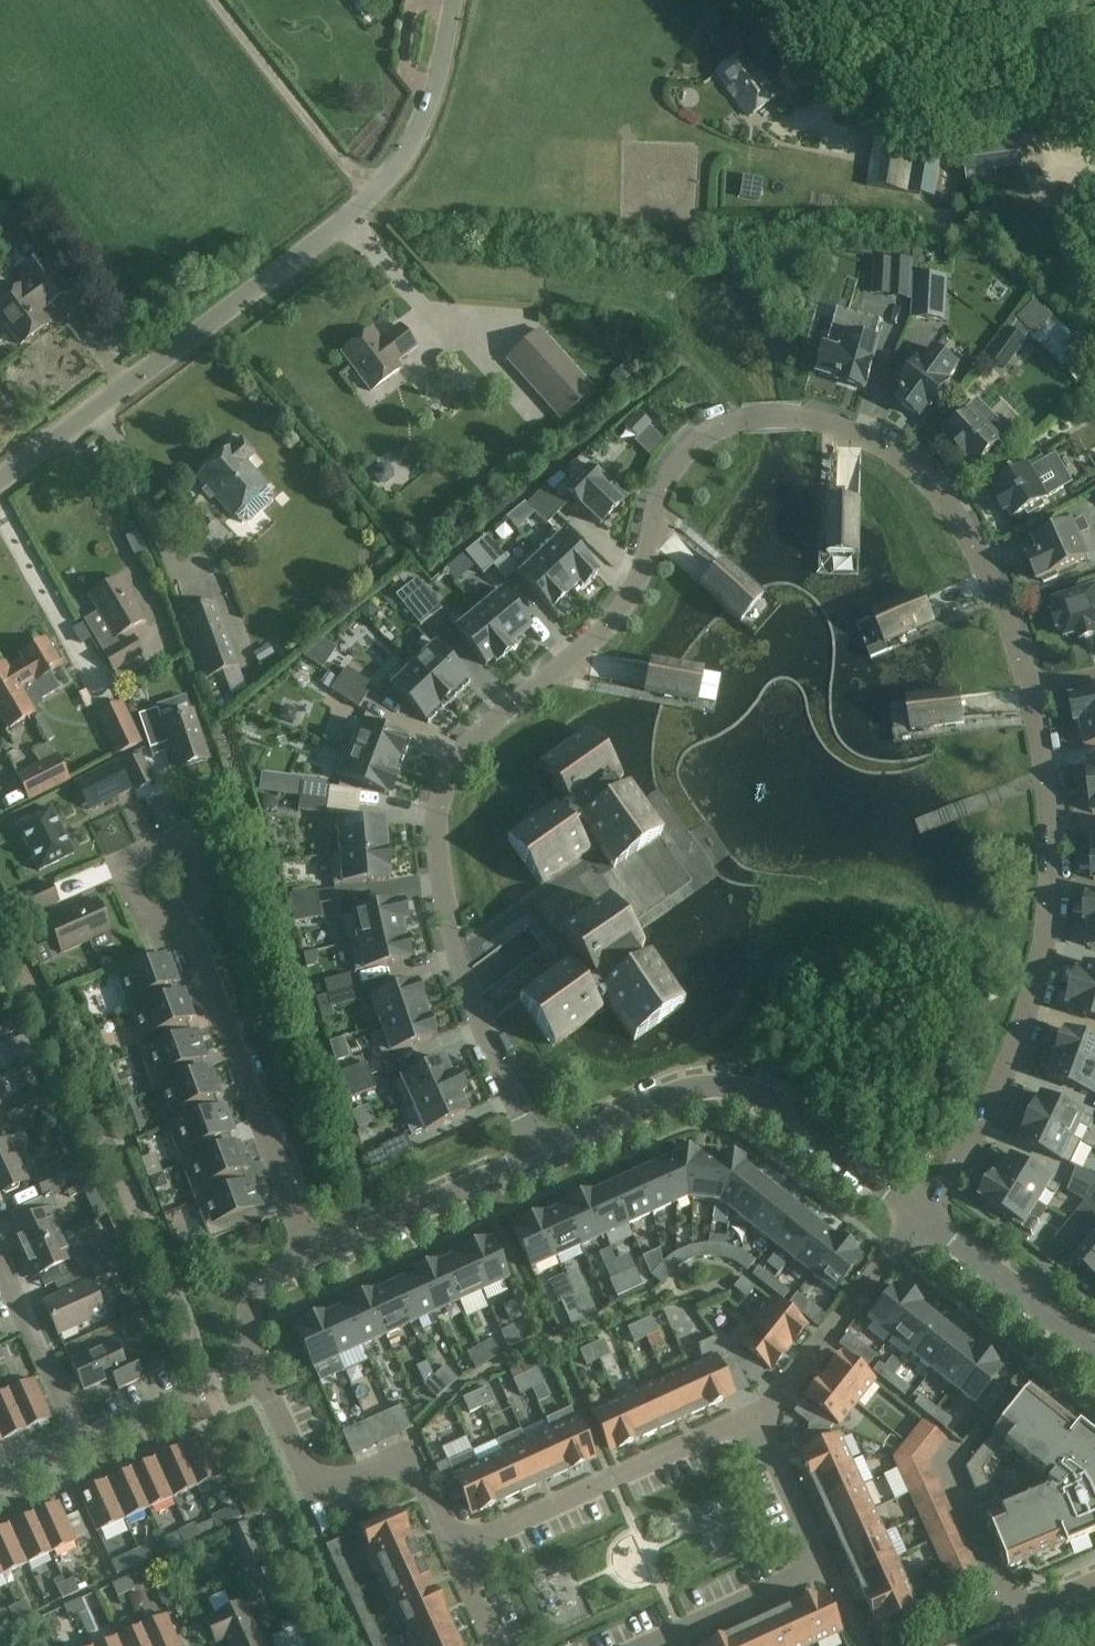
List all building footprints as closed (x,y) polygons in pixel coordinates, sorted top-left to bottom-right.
[(782,93),(751,49),(718,72),(749,117),(782,93)] [(802,84),(790,68),(776,78),(788,94),(802,84)] [(995,171),(1021,167),(1015,127),(962,135),(969,187),(997,183),(995,171)] [(876,133),(867,185),(933,196),(942,144),(876,133)] [(46,307),(68,291),(42,255),(21,271),(29,282),(21,287),(20,286),(0,300),(0,316),(20,344),(48,324),(38,310),(45,305),(46,307)] [(909,298),(911,262),(893,261),(893,262),(876,262),(874,294),(891,294),(891,297),(909,298)] [(915,276),(914,289),(913,318),(945,319),(947,277),(915,276)] [(1011,330),(1024,339),(1031,330),(1033,332),(1049,316),(1034,301),(1015,321),(1017,322),(1011,330)] [(837,351),(826,348),(819,372),(841,379),(840,382),(864,389),(865,385),(867,386),(874,362),(872,362),(878,342),(875,341),(881,321),(848,311),(837,351)] [(383,343),(372,328),(341,352),(371,391),(401,368),(397,361),(416,347),(399,325),(385,335),(388,339),(383,343)] [(505,359),(560,420),(595,389),(540,328),(505,359)] [(1011,330),(990,358),(1005,369),(1026,341),(1011,330)] [(906,390),(897,402),(920,419),(929,407),(931,409),(935,405),(939,407),(950,392),(946,389),(950,385),(947,383),(959,367),(936,350),(924,366),(919,362),(901,386),(906,390)] [(623,363),(609,376),(616,383),(630,370),(623,363)] [(996,423),(999,420),(981,402),(970,413),(971,414),(948,437),(951,440),(950,441),(966,458),(968,456),(978,466),(979,465),(982,468),(996,455),(992,452),(1001,443),(1001,442),(1008,435),(996,423)] [(638,411),(625,425),(639,438),(653,424),(638,411)] [(273,495),(265,486),(267,484),(246,460),(255,451),(242,437),(232,446),(232,445),(197,478),(233,516),(234,514),(242,522),(248,523),(272,502),(273,495)] [(373,475),(379,482),(386,483),(393,477),(394,469),(388,462),(380,461),(373,467),(373,475)] [(1064,488),(1048,461),(1029,472),(1028,470),(1024,473),(1022,469),(1006,478),(1008,482),(997,488),(1001,496),(996,499),(1005,514),(1010,511),(1014,519),(1026,513),(1028,516),(1044,507),(1041,504),(1046,501),(1045,499),(1064,488)] [(561,499),(567,493),(600,524),(626,497),(592,465),(573,485),(566,478),(553,491),(546,485),(536,494),(557,514),(566,504),(561,499)] [(830,503),(829,556),(859,557),(861,504),(846,503),(846,491),(831,491),(831,503),(830,503)] [(557,514),(536,494),(527,504),(547,524),(557,514)] [(215,520),(201,505),(191,515),(205,530),(215,520)] [(671,517),(653,533),(688,574),(706,558),(671,517)] [(1058,577),(1056,573),(1088,558),(1078,537),(1090,531),(1084,518),(1034,540),(1040,552),(1028,558),(1038,581),(1042,579),(1044,583),(1058,577)] [(540,555),(572,590),(579,584),(582,587),(597,573),(554,528),(546,536),(553,544),(541,555),(540,555)] [(504,556),(486,535),(475,543),(493,565),(504,556)] [(475,543),(465,552),(483,574),(493,565),(475,543)] [(541,555),(534,548),(513,568),(551,609),(572,590),(540,555),(541,555)] [(701,587),(740,623),(760,600),(721,565),(701,587)] [(90,596),(114,638),(145,620),(120,578),(90,596)] [(406,587),(431,617),(442,609),(417,578),(406,587)] [(406,587),(395,596),(420,626),(431,617),(406,587)] [(491,600),(478,611),(508,647),(530,629),(496,587),(487,594),(491,600)] [(377,588),(365,599),(373,608),(385,598),(377,588)] [(1055,603),(1058,612),(1052,614),(1057,630),(1063,628),(1066,637),(1078,634),(1080,641),(1094,636),(1094,590),(1055,603)] [(935,623),(923,595),(874,616),(886,644),(935,623)] [(239,666),(216,601),(184,613),(207,678),(239,666)] [(485,665),(508,647),(478,611),(465,621),(458,613),(449,621),(485,665)] [(134,636),(119,645),(109,650),(103,654),(114,672),(145,654),(134,636)] [(415,644),(420,649),(407,662),(412,667),(413,666),(449,703),(469,683),(423,636),(415,644)] [(6,669),(22,696),(62,672),(44,641),(22,654),(25,658),(6,669)] [(302,656),(317,665),(323,655),(312,647),(302,656)] [(644,692),(696,702),(702,673),(650,663),(644,692)] [(6,669),(3,665),(0,667),(0,710),(10,727),(33,714),(22,696),(6,669)] [(393,670),(385,679),(428,723),(449,703),(413,666),(412,667),(400,678),(393,670)] [(340,679),(367,697),(375,685),(348,667),(340,679)] [(360,708),(367,697),(340,679),(333,690),(360,708)] [(1071,698),(1076,723),(1081,722),(1094,719),(1094,694),(1071,698)] [(912,731),(965,725),(961,695),(909,701),(912,731)] [(98,714),(116,754),(140,743),(122,703),(98,714)] [(157,709),(138,715),(150,749),(168,743),(177,769),(208,759),(192,711),(162,722),(157,709)] [(351,732),(345,747),(345,748),(400,769),(410,742),(348,718),(344,730),(351,732)] [(1081,722),(1085,747),(1094,745),(1094,719),(1081,722)] [(609,1007),(633,1041),(681,1007),(624,928),(692,880),(660,836),(587,732),(540,765),(564,799),(508,839),(541,886),(521,900),(552,945),(481,995),(490,1020),(520,1000),(553,1047),(609,1007)] [(345,747),(343,746),(332,774),(390,796),(400,769),(345,748),(345,747)] [(29,799),(69,779),(57,756),(17,775),(29,799)] [(141,756),(125,764),(137,789),(153,782),(141,756)] [(130,788),(117,762),(86,778),(75,783),(88,809),(99,803),(130,788)] [(302,796),(304,779),(291,778),(289,794),(302,796)] [(302,797),(330,800),(332,787),(304,783),(302,797)] [(328,814),(330,800),(302,797),(300,810),(328,814)] [(692,874),(709,862),(703,853),(720,842),(697,809),(683,819),(693,832),(690,834),(694,841),(677,853),(692,874)] [(57,812),(24,827),(44,869),(78,855),(57,812)] [(337,826),(339,854),(339,855),(387,851),(384,822),(337,826)] [(339,855),(339,854),(330,854),(333,884),(389,879),(387,851),(339,855)] [(58,901),(50,882),(9,900),(18,919),(58,901)] [(319,904),(316,890),(289,896),(292,910),(319,904)] [(61,953),(89,941),(95,954),(112,946),(106,931),(110,930),(97,900),(47,922),(61,953)] [(346,945),(348,944),(348,943),(403,931),(401,922),(406,921),(401,902),(340,916),(346,945)] [(319,904),(292,910),(294,923),(322,917),(319,904)] [(348,944),(355,971),(409,959),(403,931),(348,943),(348,944)] [(311,936),(309,953),(326,954),(328,938),(311,936)] [(173,972),(168,957),(115,977),(130,1015),(134,1014),(133,1012),(177,996),(169,973),(173,972)] [(1078,989),(1094,994),(1094,968),(1085,965),(1078,989)] [(351,974),(324,980),(327,994),(354,987),(351,974)] [(420,981),(372,997),(381,1024),(425,1010),(426,1010),(431,1009),(430,1007),(429,1008),(420,981)] [(331,1007),(357,1001),(354,987),(327,994),(327,995),(315,998),(321,1018),(333,1015),(331,1007)] [(1078,989),(1071,1013),(1094,1020),(1094,994),(1078,989)] [(133,1012),(134,1014),(143,1037),(160,1031),(165,1043),(191,1033),(183,1011),(187,1009),(182,995),(177,996),(133,1012)] [(122,1003),(90,1013),(98,1039),(131,1028),(122,1003)] [(434,1037),(426,1010),(425,1010),(381,1024),(386,1040),(376,1044),(380,1055),(434,1037)] [(23,1027),(16,1012),(0,1019),(0,1037),(23,1027)] [(1058,1054),(1094,1068),(1094,1041),(1066,1031),(1058,1054)] [(196,1032),(191,1033),(165,1043),(139,1053),(154,1092),(162,1089),(161,1087),(205,1071),(196,1048),(201,1046),(196,1032)] [(1058,1054),(1049,1078),(1093,1094),(1094,1089),(1094,1068),(1058,1054)] [(444,1059),(392,1083),(405,1110),(413,1106),(412,1105),(456,1086),(444,1059)] [(365,1063),(339,1073),(344,1086),(370,1075),(365,1063)] [(175,1124),(219,1108),(210,1085),(215,1083),(209,1069),(205,1071),(161,1087),(162,1089),(175,1124)] [(344,1086),(349,1099),(375,1088),(370,1075),(344,1086)] [(413,1106),(424,1131),(468,1112),(456,1086),(412,1105),(413,1106)] [(11,1124),(57,1103),(50,1087),(4,1108),(11,1124)] [(1042,1095),(1031,1118),(1073,1138),(1074,1137),(1080,1125),(1089,1129),(1093,1120),(1042,1095)] [(144,1128),(133,1097),(121,1102),(132,1132),(144,1128)] [(233,1145),(224,1122),(229,1121),(223,1106),(219,1108),(175,1124),(167,1127),(181,1165),(233,1145)] [(1073,1138),(1031,1118),(1020,1140),(1070,1165),(1081,1141),(1074,1137),(1073,1138)] [(152,1142),(167,1136),(161,1121),(145,1128),(152,1142)] [(17,1189),(18,1184),(27,1180),(16,1157),(25,1153),(28,1143),(23,1133),(0,1144),(0,1192),(2,1192),(5,1194),(17,1189)] [(406,1135),(364,1154),(371,1169),(412,1150),(406,1135)] [(233,1145),(181,1165),(195,1202),(247,1182),(238,1160),(243,1158),(237,1144),(233,1145)] [(675,1156),(659,1164),(677,1202),(686,1198),(690,1198),(696,1153),(676,1151),(675,1156)] [(175,1152),(158,1158),(168,1187),(186,1180),(175,1152)] [(690,1198),(716,1201),(722,1157),(696,1153),(690,1198)] [(720,1202),(729,1209),(755,1176),(741,1165),(742,1159),(722,1157),(716,1201),(720,1202)] [(1011,1157),(998,1178),(1039,1202),(1046,1190),(1055,1195),(1060,1187),(1011,1157)] [(51,1194),(66,1188),(65,1187),(91,1175),(84,1158),(35,1180),(43,1197),(51,1193),(51,1194)] [(652,1213),(677,1202),(659,1164),(635,1175),(652,1213)] [(65,1187),(66,1188),(70,1198),(97,1187),(91,1175),(65,1187)] [(635,1175),(611,1186),(628,1224),(652,1213),(635,1175)] [(729,1209),(749,1225),(775,1192),(755,1176),(729,1209)] [(998,1178),(985,1199),(1016,1218),(1013,1222),(1032,1234),(1039,1222),(1030,1217),(1039,1202),(998,1178)] [(195,1202),(209,1241),(261,1221),(252,1197),(257,1195),(251,1181),(247,1182),(195,1202)] [(587,1193),(586,1194),(604,1235),(628,1224),(611,1186),(588,1196),(587,1193)] [(796,1209),(775,1192),(749,1225),(770,1242),(796,1209)] [(9,1228),(21,1253),(61,1235),(50,1211),(57,1208),(51,1194),(51,1193),(43,1197),(43,1198),(11,1213),(16,1225),(9,1228)] [(568,1205),(562,1207),(580,1246),(604,1235),(586,1194),(567,1202),(568,1205)] [(1082,1227),(1094,1211),(1094,1197),(1091,1194),(1069,1222),(1079,1230),(1082,1227)] [(539,1215),(537,1216),(556,1258),(580,1246),(562,1207),(540,1218),(539,1215)] [(770,1242),(791,1258),(817,1225),(796,1209),(770,1242)] [(1082,1227),(1094,1237),(1076,1261),(1094,1276),(1094,1211),(1082,1227)] [(531,1269),(556,1258),(537,1216),(519,1224),(520,1227),(513,1230),(531,1269)] [(836,1240),(817,1225),(791,1258),(811,1275),(840,1239),(838,1238),(836,1240)] [(55,1283),(86,1269),(80,1255),(72,1259),(61,1235),(21,1253),(32,1277),(39,1274),(45,1287),(55,1283)] [(855,1252),(840,1239),(811,1275),(833,1292),(859,1258),(853,1254),(855,1252)] [(464,1250),(483,1291),(507,1280),(490,1241),(483,1244),(482,1242),(464,1250)] [(103,1249),(108,1259),(124,1252),(120,1242),(103,1249)] [(695,1259),(708,1257),(708,1243),(691,1246),(695,1259)] [(708,1243),(708,1257),(722,1258),(725,1245),(708,1243)] [(722,1258),(735,1263),(742,1251),(725,1245),(722,1258)] [(682,1264),(695,1259),(691,1246),(676,1252),(682,1264)] [(462,1253),(441,1263),(458,1302),(483,1291),(464,1250),(462,1251),(462,1253)] [(747,1271),(755,1261),(742,1251),(735,1263),(747,1271)] [(671,1272),(682,1264),(676,1252),(662,1262),(671,1272)] [(87,1269),(86,1269),(55,1283),(60,1295),(44,1302),(58,1335),(104,1314),(90,1282),(128,1265),(122,1254),(87,1269)] [(661,1284),(671,1272),(662,1262),(651,1276),(661,1284)] [(433,1263),(415,1272),(434,1313),(458,1302),(441,1263),(434,1266),(433,1263)] [(774,1279),(758,1267),(752,1275),(767,1287),(774,1279)] [(635,1268),(622,1274),(630,1291),(642,1285),(635,1268)] [(410,1324),(434,1313),(415,1272),(413,1273),(414,1275),(392,1285),(410,1324)] [(622,1274),(609,1280),(617,1297),(630,1291),(622,1274)] [(755,1287),(742,1277),(733,1288),(746,1298),(755,1287)] [(789,1292),(774,1279),(767,1287),(783,1300),(789,1292)] [(386,1335),(410,1324),(392,1285),(370,1295),(369,1293),(367,1294),(386,1335)] [(916,1304),(917,1305),(919,1303),(902,1289),(901,1291),(895,1286),(868,1320),(889,1337),(916,1304)] [(587,1290),(574,1296),(581,1313),(594,1307),(587,1290)] [(788,1304),(802,1315),(811,1304),(797,1292),(788,1304)] [(344,1307),(362,1346),(386,1335),(367,1294),(349,1302),(350,1304),(344,1307)] [(574,1296),(561,1302),(568,1319),(581,1313),(574,1296)] [(672,1326),(686,1320),(677,1298),(662,1303),(672,1326)] [(772,1301),(755,1322),(786,1347),(790,1342),(792,1344),(805,1327),(772,1301)] [(889,1337),(910,1354),(937,1321),(917,1305),(916,1304),(889,1337)] [(321,1315),(319,1316),(338,1357),(362,1346),(344,1307),(322,1317),(321,1315)] [(313,1369),(338,1357),(319,1316),(301,1324),(302,1326),(295,1329),(313,1369)] [(639,1322),(646,1337),(658,1332),(651,1317),(639,1322)] [(910,1354),(931,1370),(957,1337),(937,1321),(910,1354)] [(646,1337),(639,1322),(627,1328),(634,1343),(646,1337)] [(786,1347),(755,1322),(738,1344),(771,1370),(784,1354),(782,1352),(786,1347)] [(521,1342),(514,1325),(501,1331),(508,1348),(521,1342)] [(690,1369),(707,1407),(725,1399),(724,1397),(731,1394),(724,1378),(741,1370),(729,1355),(715,1337),(699,1345),(702,1363),(690,1369)] [(976,1352),(957,1337),(931,1370),(952,1387),(978,1354),(976,1352)] [(479,1346),(488,1362),(500,1355),(491,1339),(479,1346)] [(591,1345),(598,1360),(610,1355),(603,1340),(591,1345)] [(131,1355),(121,1359),(113,1342),(71,1361),(83,1389),(112,1376),(118,1388),(142,1378),(131,1355)] [(876,1355),(862,1344),(853,1356),(867,1367),(876,1355)] [(598,1360),(591,1345),(579,1351),(586,1366),(598,1360)] [(488,1362),(479,1346),(467,1353),(475,1369),(488,1362)] [(729,1355),(741,1370),(750,1359),(735,1347),(729,1355)] [(978,1354),(952,1387),(973,1404),(1000,1370),(994,1365),(996,1363),(978,1350),(976,1352),(978,1354)] [(825,1379),(856,1403),(873,1382),(840,1355),(827,1372),(829,1373),(825,1379)] [(872,1371),(888,1383),(894,1375),(879,1363),(872,1371)] [(434,1376),(447,1389),(457,1379),(445,1366),(434,1376)] [(525,1374),(532,1389),(544,1384),(537,1368),(525,1374)] [(666,1380),(683,1418),(707,1407),(690,1369),(666,1380)] [(532,1389),(525,1374),(513,1379),(519,1394),(532,1389)] [(894,1375),(888,1383),(904,1396),(910,1388),(894,1375)] [(447,1389),(434,1376),(424,1385),(437,1398),(447,1389)] [(8,1391),(26,1429),(51,1418),(33,1379),(8,1391)] [(856,1403),(825,1379),(821,1384),(819,1382),(806,1398),(839,1424),(856,1403)] [(642,1391),(659,1429),(683,1418),(666,1380),(642,1391)] [(475,1392),(482,1407),(494,1402),(487,1387),(475,1392)] [(994,1431),(965,1468),(980,1502),(994,1497),(984,1470),(1005,1443),(1045,1475),(1046,1474),(1051,1478),(1047,1483),(1052,1487),(1047,1493),(1046,1491),(1000,1510),(998,1505),(984,1511),(987,1519),(985,1519),(1006,1569),(1065,1544),(1066,1545),(1094,1533),(1094,1442),(1078,1428),(1077,1428),(1027,1388),(993,1430),(994,1431)] [(8,1391),(0,1394),(0,1436),(2,1440),(26,1429),(8,1391)] [(642,1391),(617,1402),(635,1440),(659,1429),(642,1391)] [(482,1407),(475,1392),(463,1398),(470,1413),(482,1407)] [(914,1404),(929,1416),(936,1408),(920,1396),(914,1404)] [(635,1440),(617,1402),(592,1413),(609,1449),(616,1446),(617,1449),(635,1440)] [(391,1410),(402,1434),(410,1426),(401,1405),(391,1410)] [(936,1408),(929,1416),(945,1429),(951,1421),(936,1408)] [(807,1427),(829,1430),(833,1425),(818,1413),(807,1427)] [(376,1416),(367,1421),(377,1445),(387,1441),(376,1416)] [(551,1432),(569,1470),(587,1462),(586,1460),(593,1457),(576,1421),(551,1432)] [(923,1422),(913,1434),(935,1451),(945,1439),(923,1422)] [(829,1430),(807,1427),(814,1443),(831,1435),(829,1430)] [(351,1428),(342,1432),(352,1456),(362,1452),(351,1428)] [(527,1443),(545,1481),(569,1470),(551,1432),(527,1443)] [(927,1462),(935,1451),(913,1434),(894,1458),(927,1462)] [(179,1447),(196,1486),(222,1475),(204,1436),(179,1447)] [(803,1461),(811,1479),(849,1461),(838,1437),(802,1453),(805,1460),(803,1461)] [(503,1454),(520,1492),(545,1481),(527,1443),(503,1454)] [(172,1498),(173,1497),(177,1505),(187,1500),(183,1492),(196,1486),(179,1447),(154,1459),(172,1498)] [(472,1451),(448,1462),(447,1460),(435,1466),(451,1502),(463,1496),(470,1512),(477,1509),(478,1512),(496,1503),(479,1465),(472,1451)] [(479,1465),(496,1503),(520,1492),(503,1454),(479,1465)] [(933,1477),(927,1462),(894,1458),(908,1488),(933,1477)] [(129,1470),(147,1509),(172,1498),(154,1459),(129,1470)] [(860,1486),(849,1461),(811,1479),(822,1503),(860,1486)] [(147,1509),(129,1470),(105,1481),(123,1520),(147,1509)] [(940,1491),(933,1477),(908,1488),(914,1503),(940,1491)] [(123,1520),(105,1481),(80,1492),(97,1531),(123,1520)] [(822,1503),(833,1527),(871,1510),(860,1486),(822,1503)] [(940,1491),(914,1503),(921,1517),(946,1506),(940,1491)] [(78,1513),(65,1518),(58,1502),(33,1513),(51,1552),(76,1541),(75,1539),(87,1533),(78,1513)] [(232,1521),(241,1517),(235,1505),(226,1509),(232,1521)] [(953,1520),(946,1506),(921,1517),(927,1532),(953,1520)] [(833,1527),(844,1551),(882,1534),(871,1510),(833,1527)] [(382,1579),(421,1561),(412,1542),(407,1533),(410,1531),(400,1511),(360,1530),(382,1579)] [(51,1552),(33,1513),(9,1524),(27,1564),(51,1552)] [(934,1546),(959,1534),(953,1520),(927,1532),(934,1546)] [(248,1523),(228,1532),(244,1568),(264,1559),(248,1523)] [(9,1524),(0,1529),(0,1568),(3,1575),(27,1564),(9,1524)] [(186,1528),(192,1540),(200,1536),(195,1524),(186,1528)] [(192,1540),(186,1528),(178,1531),(183,1543),(192,1540)] [(844,1551),(855,1575),(893,1558),(882,1534),(844,1551)] [(966,1549),(959,1534),(934,1546),(941,1561),(966,1549)] [(334,1564),(345,1559),(337,1540),(325,1545),(334,1564)] [(138,1549),(143,1561),(152,1558),(147,1545),(138,1549)] [(143,1561),(138,1549),(129,1553),(135,1565),(143,1561)] [(966,1549),(941,1561),(947,1575),(973,1563),(966,1549)] [(855,1575),(866,1599),(904,1582),(893,1558),(855,1575)] [(345,1559),(334,1564),(341,1579),(352,1574),(345,1559)] [(404,1627),(445,1609),(436,1589),(434,1590),(429,1581),(430,1580),(421,1561),(382,1579),(404,1627)] [(533,1569),(539,1585),(561,1576),(555,1561),(533,1569)] [(979,1578),(973,1563),(947,1575),(954,1590),(979,1578)] [(341,1579),(346,1591),(358,1586),(352,1574),(341,1579)] [(120,1581),(126,1593),(135,1589),(129,1577),(120,1581)] [(65,1583),(70,1595),(79,1591),(73,1579),(65,1583)] [(130,1601),(126,1593),(120,1581),(112,1585),(121,1605),(130,1601)] [(916,1607),(904,1582),(866,1599),(875,1618),(877,1617),(880,1623),(916,1607)] [(70,1595),(65,1583),(56,1587),(62,1599),(70,1595)] [(352,1603),(363,1598),(358,1586),(346,1591),(352,1603)] [(38,1604),(55,1633),(69,1625),(52,1596),(38,1604)] [(797,1605),(815,1643),(840,1632),(823,1596),(817,1599),(816,1597),(797,1605)] [(363,1598),(352,1603),(357,1615),(369,1610),(363,1598)] [(72,1603),(78,1615),(86,1611),(81,1599),(72,1603)] [(17,1605),(22,1617),(31,1613),(25,1601),(17,1605)] [(69,1619),(78,1615),(72,1603),(63,1607),(69,1619)] [(242,1603),(216,1616),(217,1617),(205,1622),(215,1643),(226,1638),(229,1645),(262,1645),(242,1603)] [(22,1617),(17,1605),(8,1609),(13,1621),(22,1617)] [(773,1616),(787,1645),(809,1645),(815,1643),(797,1605),(773,1616)] [(454,1633),(447,1617),(446,1617),(443,1611),(445,1610),(445,1609),(404,1627),(413,1645),(426,1645),(454,1633)] [(369,1610),(357,1615),(363,1627),(374,1622),(369,1610)] [(264,1624),(274,1645),(275,1645),(298,1635),(288,1613),(264,1624)] [(150,1645),(180,1645),(166,1615),(141,1626),(150,1645)] [(773,1616),(749,1627),(758,1645),(787,1645),(773,1616)] [(374,1622),(363,1627),(370,1643),(381,1638),(374,1622)] [(121,1645),(150,1645),(141,1626),(117,1637),(121,1645)] [(725,1638),(729,1645),(758,1645),(749,1627),(725,1638)] [(8,1645),(9,1645),(17,1642),(12,1630),(3,1634),(8,1645)] [(454,1633),(426,1645),(460,1645),(454,1633)] [(3,1634),(0,1636),(0,1645),(8,1645),(3,1634)] [(117,1637),(97,1645),(121,1645),(117,1637)] [(370,1643),(371,1645),(385,1645),(381,1638),(370,1643)] [(725,1638),(707,1645),(729,1645),(725,1638)]
